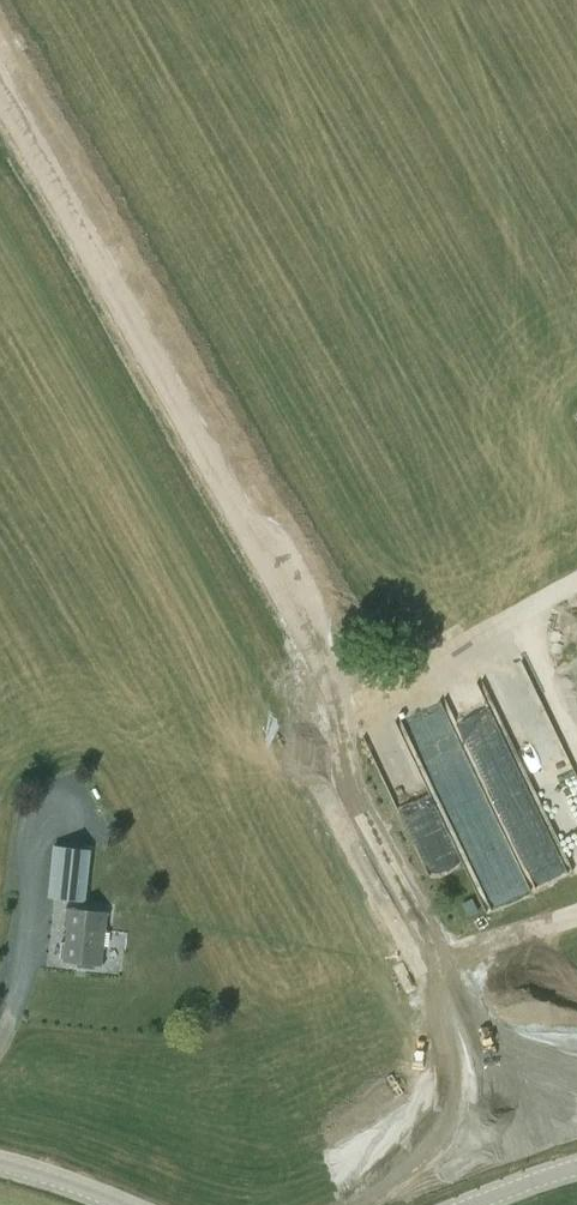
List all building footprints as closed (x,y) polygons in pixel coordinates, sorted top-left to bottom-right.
[(388,772),(409,825),(427,818),(415,787),(414,787),(405,765),(388,772)] [(551,816),(574,868),(576,866),(576,804),(551,816)] [(49,897),(76,900),(86,902),(87,886),(90,850),(54,845),(49,897)] [(101,964),(107,911),(68,907),(64,941),(66,941),(65,960),(79,961),(78,967),(95,969),(96,964),(101,964)]
